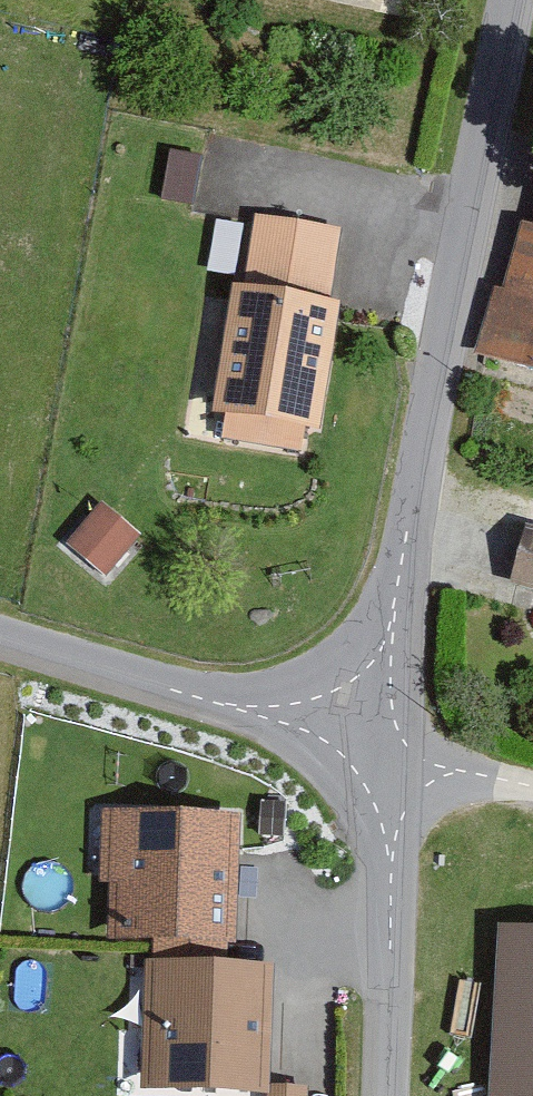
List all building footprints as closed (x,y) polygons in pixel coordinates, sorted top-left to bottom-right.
[(397,13),(400,0),(337,0),(397,13)] [(259,230),(248,300),(329,312),(340,242),(259,230)] [(526,239),(510,301),(494,297),(475,372),(532,387),(532,240),(526,239)] [(248,300),(235,297),(215,427),(229,429),(226,451),(306,464),(309,446),(322,448),(343,314),(329,312),(248,300)] [(143,543),(103,513),(70,556),(110,587),(143,543)] [(526,538),(510,592),(532,598),(532,540),(526,538)] [(241,806),(101,803),(99,878),(112,879),(110,934),(238,938),(241,806)] [(495,933),(486,1095),(532,1095),(532,935),(495,933)] [(274,960),(144,956),(140,1083),(269,1087),(269,1080),(274,960)] [(269,1080),(269,1087),(269,1095),(309,1095),(309,1081),(269,1080)]
